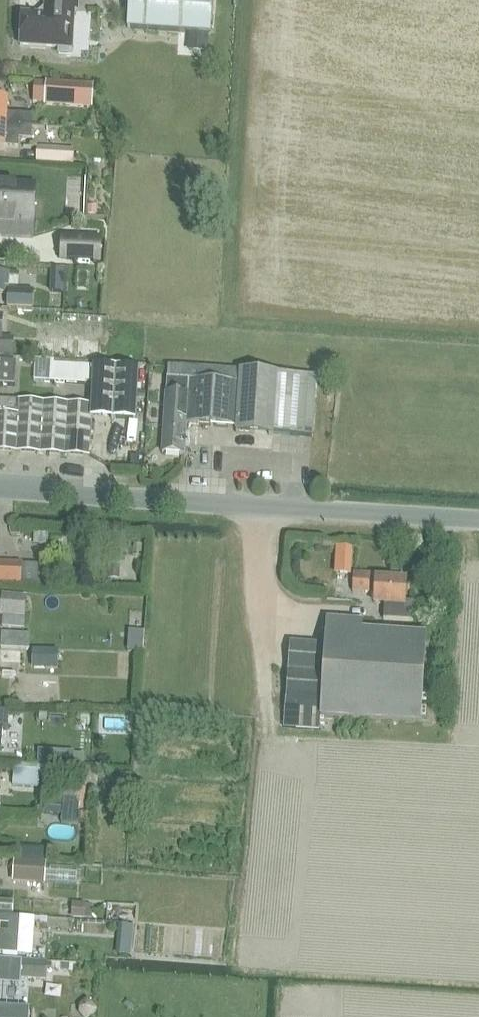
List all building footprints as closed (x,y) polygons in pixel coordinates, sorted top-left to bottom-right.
[(19,44),(59,47),(60,31),(72,31),(73,9),(76,9),(76,0),(44,0),(43,10),(39,14),(20,12),(19,44)] [(126,27),(208,32),(210,0),(128,0),(126,27)] [(190,33),(188,49),(207,52),(209,35),(190,33)] [(94,86),(45,84),(44,106),(93,108),(94,86)] [(30,126),(30,128),(31,128),(32,116),(5,115),(5,100),(0,99),(0,125),(30,126)] [(0,125),(0,149),(4,149),(4,147),(18,147),(18,139),(31,139),(31,128),(30,128),(30,126),(0,125)] [(37,147),(37,161),(36,164),(74,165),(75,149),(37,147)] [(20,226),(22,186),(0,185),(0,225),(20,226)] [(89,204),(88,214),(98,215),(98,205),(89,204)] [(62,239),(61,259),(99,261),(100,241),(62,239)] [(30,309),(31,293),(5,292),(6,274),(0,274),(0,296),(5,296),(5,308),(30,309)] [(11,357),(11,341),(0,341),(1,319),(0,319),(0,356),(11,357)] [(36,341),(35,357),(95,360),(97,360),(98,340),(53,337),(53,342),(36,341)] [(10,365),(0,364),(0,386),(9,386),(10,365)] [(50,364),(49,382),(85,384),(85,382),(92,382),(93,369),(94,369),(94,366),(50,364)] [(166,366),(165,379),(187,381),(187,391),(198,396),(197,425),(234,427),(234,431),(272,433),(313,436),(316,376),(276,373),(237,371),(237,370),(166,366)] [(89,454),(91,421),(135,424),(138,372),(94,369),(93,382),(92,382),(91,405),(0,399),(0,449),(89,454)] [(187,381),(165,379),(161,452),(183,453),(184,424),(197,425),(198,396),(187,391),(187,381)] [(142,557),(142,546),(134,545),(134,556),(142,557)] [(336,549),(334,576),(352,578),(354,550),(336,549)] [(40,586),(42,565),(21,564),(0,563),(0,583),(40,586)] [(109,567),(109,581),(120,581),(120,567),(109,567)] [(374,593),(373,603),(384,604),(383,619),(413,620),(414,603),(404,602),(405,581),(388,580),(385,580),(385,576),(353,575),(352,592),(374,593)] [(27,596),(2,594),(0,615),(0,616),(25,618),(27,596)] [(289,643),(285,699),(283,727),(320,730),(320,718),(431,725),(432,707),(421,706),(425,635),(361,631),(361,621),(326,619),(324,645),(289,643)] [(20,650),(1,649),(1,661),(20,661),(20,650)] [(34,649),(34,658),(46,659),(46,668),(58,668),(58,650),(34,649)] [(1,750),(3,729),(8,729),(9,712),(0,711),(0,750),(1,750)] [(38,751),(37,765),(41,765),(53,766),(72,767),(72,765),(73,755),(73,754),(54,753),(38,751)] [(14,764),(13,777),(40,779),(41,765),(37,765),(14,764)] [(65,786),(62,821),(82,823),(85,788),(65,786)] [(47,814),(61,815),(62,804),(47,803),(47,814)] [(136,820),(147,821),(148,807),(137,806),(136,820)] [(45,867),(12,865),(11,878),(44,879),(45,867)] [(74,904),(73,919),(85,920),(86,905),(74,904)] [(108,906),(107,918),(116,919),(117,907),(108,906)] [(0,915),(0,952),(18,953),(21,916),(1,915),(0,915)] [(120,923),(118,955),(132,956),(134,924),(120,923)] [(48,961),(22,959),(20,979),(46,981),(48,961)] [(82,1016),(93,1016),(98,1013),(88,1002),(81,1008),(80,1014),(82,1016)]
